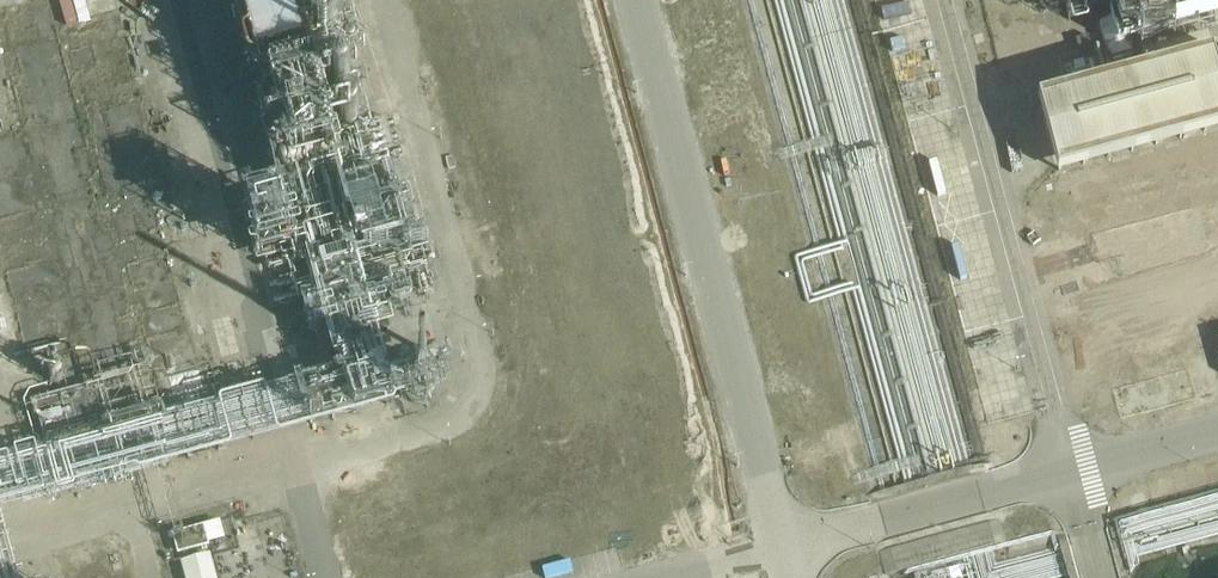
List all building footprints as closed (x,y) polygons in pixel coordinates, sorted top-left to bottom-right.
[(1047,6),(1064,1),(1067,13),(1098,5),(1110,50),(1217,22),(1217,15),(1214,0),(1046,0),(1047,6)] [(1217,128),(1217,76),(1211,52),(1039,99),(1058,171),(1217,128)] [(1150,312),(1104,322),(1111,352),(1157,341),(1150,312)] [(1091,326),(1097,354),(1108,352),(1103,324),(1091,326)] [(204,508),(208,525),(226,520),(221,503),(204,508)] [(211,553),(182,561),(187,577),(218,577),(211,553)]
